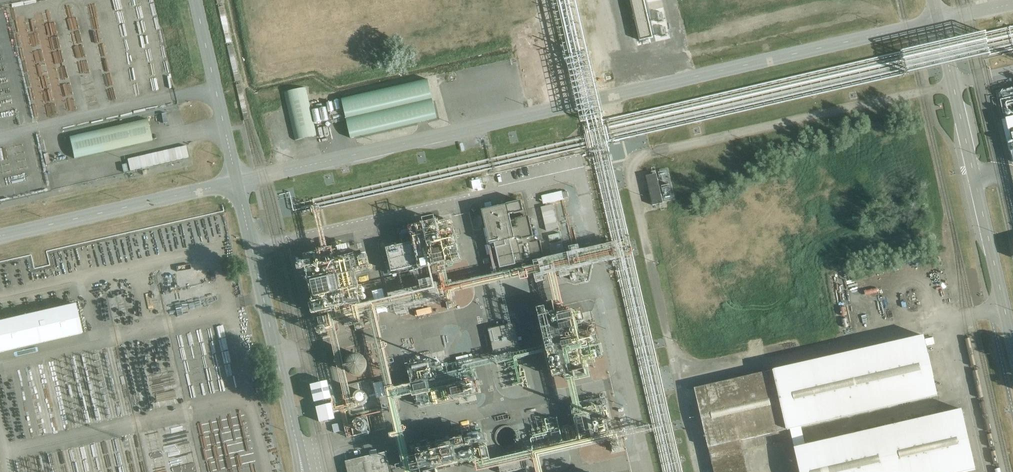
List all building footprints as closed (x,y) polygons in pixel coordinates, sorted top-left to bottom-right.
[(659,0),(629,0),(637,43),(666,37),(659,0)] [(587,124),(589,132),(587,132),(587,135),(585,136),(585,137),(304,201),(305,207),(301,207),(303,212),(314,210),(319,209),(590,146),(614,248),(611,248),(613,256),(652,425),(610,434),(607,422),(608,422),(608,421),(609,421),(610,421),(610,420),(610,419),(609,419),(608,420),(608,419),(606,419),(605,411),(609,410),(605,398),(580,403),(575,381),(590,377),(589,370),(594,368),(592,358),(603,355),(595,323),(586,325),(582,308),(565,312),(556,271),(555,271),(554,270),(547,271),(558,314),(556,315),(556,312),(548,314),(546,306),(538,308),(547,346),(544,347),(545,353),(549,370),(551,370),(551,373),(552,374),(554,378),(564,375),(566,380),(567,380),(568,382),(575,410),(573,411),(576,423),(564,426),(568,444),(565,444),(559,415),(527,422),(533,452),(492,460),(483,423),(455,430),(455,434),(416,442),(423,471),(426,471),(468,461),(475,469),(477,468),(477,471),(499,467),(501,471),(509,471),(525,468),(524,461),(533,459),(536,471),(543,471),(540,458),(596,445),(596,443),(654,430),(663,471),(682,471),(607,142),(909,73),(910,76),(971,62),(989,55),(1012,50),(1012,26),(587,124)] [(426,83),(339,100),(346,139),(434,122),(426,83)] [(284,92),(295,141),(317,136),(306,88),(284,92)] [(1002,99),(1001,100),(1001,101),(1005,119),(1002,120),(1009,152),(1011,152),(1012,159),(1012,97),(1002,99)] [(148,119),(70,136),(74,158),(152,141),(148,119)] [(183,146),(123,158),(125,170),(185,159),(183,146)] [(44,174),(52,172),(50,163),(41,165),(44,174)] [(89,169),(80,171),(82,183),(91,181),(89,169)] [(666,170),(658,172),(659,177),(661,177),(662,180),(663,180),(663,182),(666,181),(666,180),(667,180),(666,176),(667,176),(666,170)] [(73,184),(70,171),(52,175),(55,187),(73,184)] [(646,176),(653,205),(663,203),(657,174),(646,176)] [(664,195),(665,200),(673,198),(672,193),(670,193),(670,191),(671,191),(670,186),(662,188),(663,192),(664,192),(664,195)] [(562,191),(541,196),(543,204),(564,199),(563,198),(569,197),(567,191),(562,192),(562,191)] [(491,201),(483,203),(485,210),(483,210),(487,228),(483,229),(487,245),(485,246),(487,255),(492,254),(495,271),(528,264),(528,262),(544,258),(540,241),(534,242),(533,237),(534,237),(529,216),(525,217),(523,209),(517,210),(519,218),(511,220),(507,205),(493,208),(491,201)] [(556,218),(553,206),(541,209),(544,221),(556,218)] [(512,324),(502,282),(547,271),(554,270),(613,256),(611,248),(549,262),(449,286),(446,271),(447,271),(445,265),(461,262),(451,218),(399,230),(403,245),(387,248),(393,277),(397,276),(397,274),(415,271),(419,293),(346,309),(345,306),(361,303),(358,290),(359,290),(359,291),(359,292),(359,293),(360,294),(361,294),(362,294),(362,295),(361,296),(360,297),(360,298),(361,299),(361,300),(362,300),(363,301),(364,301),(365,300),(366,300),(366,299),(366,297),(366,296),(365,295),(364,295),(363,295),(363,294),(364,293),(365,292),(365,290),(364,289),(363,288),(362,288),(361,288),(360,288),(356,273),(370,269),(367,256),(357,259),(356,256),(355,256),(355,255),(352,255),(350,245),(348,246),(348,244),(332,248),(332,247),(328,248),(319,209),(314,210),(323,249),(319,250),(319,251),(303,255),(313,304),(311,305),(313,313),(324,311),(325,313),(328,312),(329,316),(327,317),(329,328),(326,329),(326,327),(323,328),(318,330),(319,334),(321,333),(322,335),(327,334),(327,333),(330,332),(336,360),(335,361),(335,364),(337,363),(346,401),(348,400),(349,404),(351,404),(351,405),(334,409),(335,413),(356,409),(356,408),(372,404),(368,387),(350,391),(334,319),(370,311),(389,403),(383,405),(382,405),(382,406),(383,408),(383,409),(384,409),(390,408),(395,432),(390,433),(389,434),(389,435),(390,439),(391,439),(397,438),(402,463),(397,465),(396,465),(396,466),(397,469),(404,468),(404,471),(413,471),(396,399),(413,395),(413,397),(417,396),(419,407),(480,394),(476,377),(474,378),(472,370),(502,363),(508,388),(528,383),(523,358),(545,353),(544,347),(474,362),(473,357),(468,357),(468,355),(456,358),(457,361),(456,361),(456,363),(447,365),(446,364),(443,365),(442,362),(438,363),(438,365),(433,367),(431,360),(409,365),(411,372),(410,372),(412,384),(396,388),(395,388),(394,388),(376,310),(499,282),(509,325),(489,329),(495,356),(521,350),(515,324),(512,324)] [(578,214),(573,216),(575,227),(581,226),(578,214)] [(356,229),(359,246),(370,244),(367,227),(356,229)] [(429,349),(438,347),(431,319),(423,321),(429,349)] [(924,336),(696,388),(716,471),(748,471),(741,440),(790,429),(794,448),(792,449),(798,471),(965,471),(976,469),(962,409),(806,445),(801,427),(938,396),(926,346),(936,343),(934,337),(925,340),(924,336)] [(348,370),(350,373),(353,375),(356,376),(360,376),(363,374),(366,372),(367,369),(368,365),(368,362),(366,359),(363,356),(360,355),(356,355),(353,356),(350,358),(348,360),(347,364),(347,367),(348,370)] [(332,399),(328,381),(311,385),(315,403),(332,399)] [(374,383),(377,398),(386,396),(382,381),(374,383)] [(332,403),(316,407),(319,422),(336,419),(335,413),(334,409),(332,403)] [(363,413),(363,420),(377,420),(377,412),(363,413)] [(327,423),(329,431),(336,429),(333,421),(327,423)] [(186,442),(176,443),(178,455),(188,454),(186,442)] [(386,452),(346,462),(348,471),(391,471),(386,452)]
